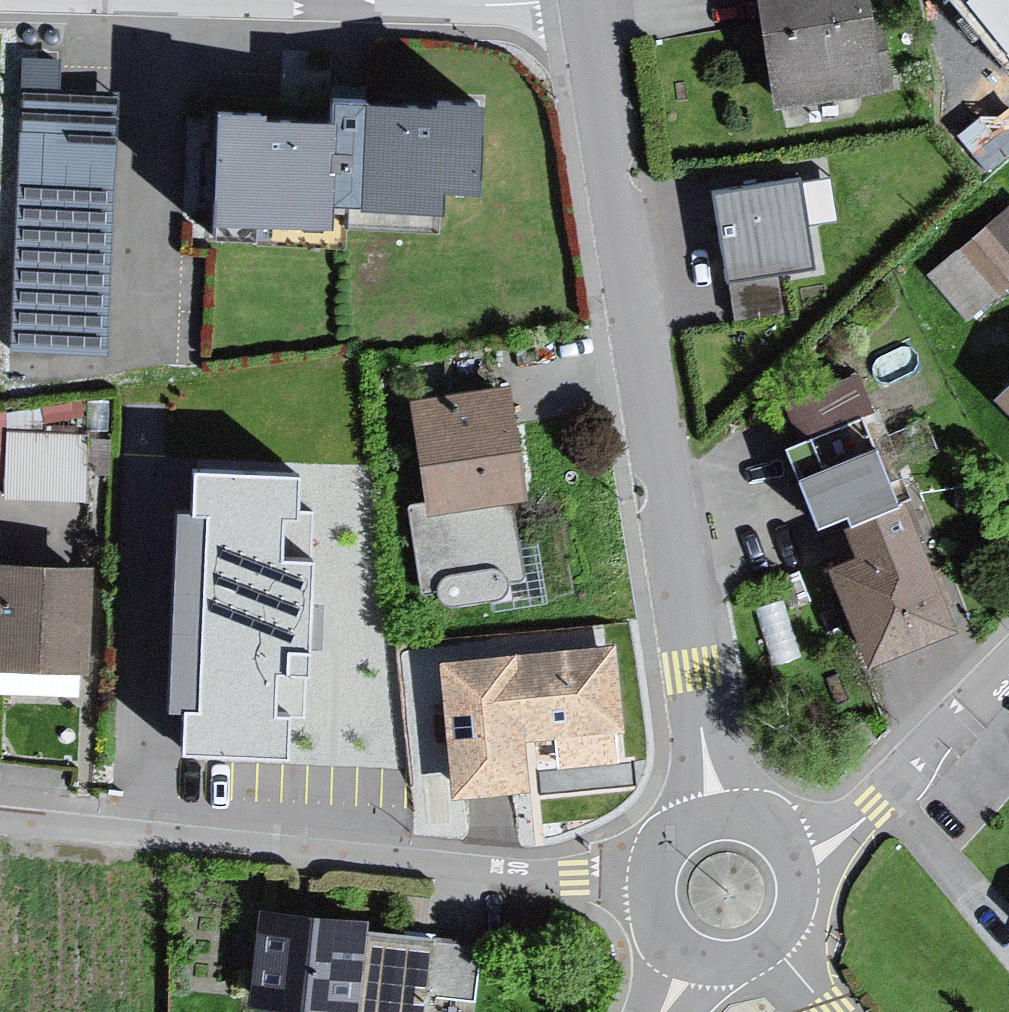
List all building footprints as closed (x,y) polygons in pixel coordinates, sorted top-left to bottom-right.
[(769,104),(894,88),(883,3),(866,5),(865,0),(756,0),(769,104)] [(1008,52),(1008,0),(966,0),(1008,52)] [(116,91),(20,86),(4,346),(101,352),(116,91)] [(326,104),(208,99),(203,234),(344,240),(346,207),(429,211),(431,173),(486,175),(490,95),(338,89),(326,104)] [(797,173),(710,185),(724,278),(811,265),(797,173)] [(931,279),(968,331),(1008,294),(1008,221),(931,279)] [(507,380),(410,391),(423,502),(520,491),(507,380)] [(985,415),(1008,437),(1008,391),(985,415)] [(11,419),(81,417),(81,397),(11,398),(11,419)] [(87,489),(88,417),(0,414),(0,470),(3,470),(2,487),(87,489)] [(806,430),(780,440),(808,515),(838,504),(843,517),(891,499),(868,437),(816,457),(806,430)] [(297,459),(184,454),(171,746),(284,750),(297,459)] [(824,557),(861,653),(950,619),(902,495),(891,499),(843,517),(853,546),(824,557)] [(0,568),(0,676),(79,679),(83,570),(0,568)] [(608,642),(441,660),(455,785),(519,778),(514,734),(617,723),(608,642)] [(534,754),(533,777),(628,781),(629,758),(534,754)] [(249,912),(245,1011),(253,1011),(353,1011),(361,937),(362,925),(249,912)] [(361,937),(353,1011),(425,1011),(426,1006),(474,1010),(478,947),(361,937)]
